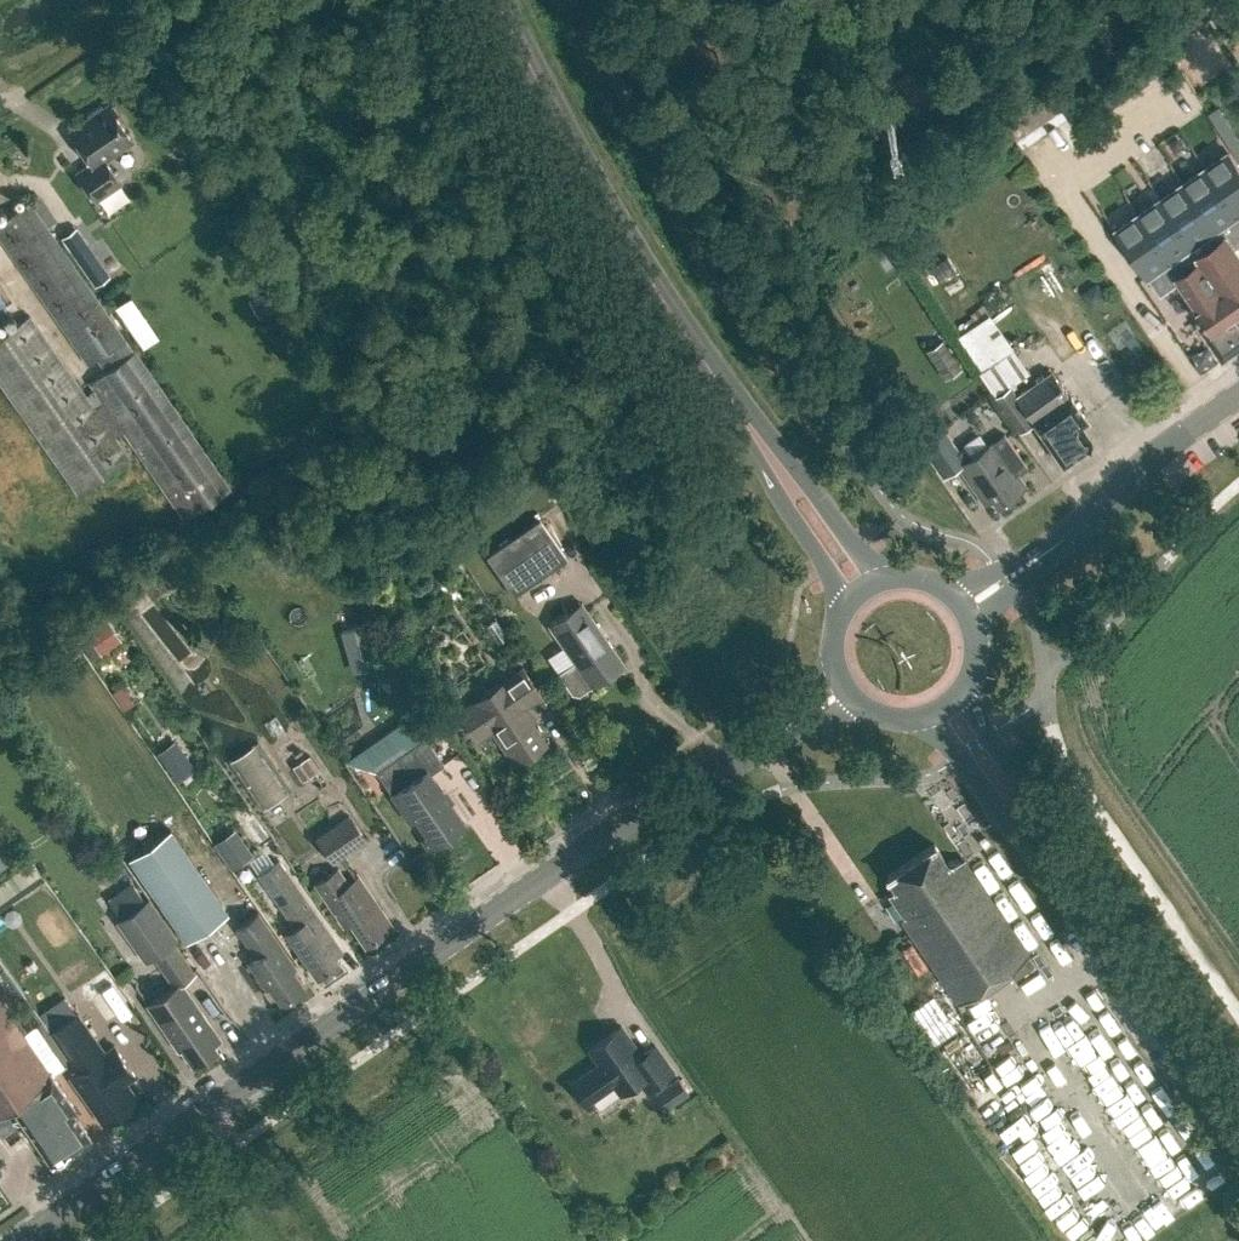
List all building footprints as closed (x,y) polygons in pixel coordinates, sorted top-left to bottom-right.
[(927,92),(912,68),(897,77),(912,102),(927,92)] [(132,139),(107,104),(103,107),(100,104),(86,113),(87,117),(69,130),(90,162),(76,172),(94,198),(119,181),(104,158),(132,139)] [(883,146),(857,106),(829,125),(856,165),(883,146)] [(1200,307),(1200,308),(1209,320),(1202,325),(1224,355),(1238,345),(1238,250),(1236,246),(1238,244),(1238,163),(1230,150),(1116,228),(1148,275),(1149,275),(1161,293),(1181,279),(1200,307)] [(184,517),(229,485),(133,349),(123,356),(115,343),(123,337),(28,200),(0,220),(0,238),(87,362),(96,356),(105,368),(89,380),(94,387),(102,400),(184,517)] [(77,225),(62,236),(96,285),(112,275),(77,225)] [(267,289),(250,299),(261,316),(277,306),(267,289)] [(28,314),(0,334),(0,381),(78,492),(128,456),(28,314)] [(925,352),(942,382),(961,371),(944,341),(925,352)] [(1034,421),(1064,463),(1089,446),(1092,438),(1081,422),(1087,418),(1072,396),(1069,397),(1051,371),(1017,395),(1011,387),(1030,373),(1015,351),(980,375),(996,396),(1020,431),(1034,421)] [(944,428),(922,443),(944,475),(958,466),(984,503),(992,498),(997,505),(1019,489),(1024,486),(1026,485),(1017,473),(1021,471),(1026,468),(1027,467),(1004,434),(988,445),(972,456),(965,447),(960,451),(944,428)] [(486,555),(514,594),(567,557),(560,547),(571,539),(551,510),(486,555)] [(549,624),(575,661),(559,672),(572,692),(579,693),(591,684),(592,686),(624,663),(581,602),(549,624)] [(372,652),(365,624),(355,627),(352,617),(336,622),(346,659),(372,652)] [(122,621),(99,632),(106,645),(128,634),(122,621)] [(492,729),(516,763),(546,742),(521,708),(540,695),(522,668),(459,711),(478,738),(492,729)] [(425,736),(396,756),(411,779),(391,792),(429,846),(464,822),(430,773),(444,763),(425,736)] [(228,761),(261,810),(288,792),(255,742),(228,761)] [(313,839),(332,864),(366,839),(347,814),(313,839)] [(228,912),(171,830),(130,858),(188,940),(228,912)] [(252,856),(234,830),(212,844),(230,871),(252,856)] [(886,875),(895,888),(888,893),(903,916),(900,919),(958,1003),(1029,954),(964,858),(963,858),(947,861),(934,843),(886,875)] [(33,858),(12,873),(25,892),(46,877),(33,858)] [(284,933),(316,981),(341,964),(318,931),(324,927),(280,861),(257,876),(292,928),(284,933)] [(350,920),(366,944),(386,930),(381,924),(389,919),(359,875),(350,881),(338,862),(313,879),(326,898),(344,924),(350,920)] [(117,920),(146,961),(154,955),(174,985),(147,1003),(178,1049),(181,1047),(194,1065),(218,1048),(214,1042),(220,1038),(208,1020),(204,1023),(199,1017),(204,1014),(182,982),(195,973),(174,941),(177,939),(148,898),(145,900),(134,884),(110,901),(121,917),(117,920)] [(257,955),(249,961),(267,986),(270,984),(282,1001),(303,986),(291,968),(295,966),(258,912),(237,927),(257,955)] [(1023,974),(1030,987),(1050,978),(1044,965),(1023,974)] [(933,1035),(960,1024),(943,985),(917,997),(933,1035)] [(1082,1027),(1090,997),(1076,993),(1068,1023),(1082,1027)] [(52,1162),(70,1150),(70,1149),(90,1135),(73,1110),(76,1108),(0,999),(0,1111),(11,1103),(52,1162)] [(77,1012),(69,1018),(51,1031),(78,1070),(70,1075),(102,1122),(137,1097),(126,1081),(135,1074),(114,1044),(105,1051),(77,1012)] [(950,1029),(965,1053),(992,1037),(977,1013),(950,1029)] [(1089,1023),(1104,1046),(1115,1039),(1100,1015),(1089,1023)] [(639,1079),(646,1089),(673,1070),(655,1044),(641,1054),(621,1025),(589,1048),(600,1063),(571,1083),(589,1110),(595,1106),(591,1099),(614,1083),(621,1093),(639,1079)] [(1063,1067),(1073,1060),(1062,1043),(1052,1050),(1063,1067)] [(1096,1074),(1106,1068),(1093,1045),(1082,1051),(1096,1074)] [(1048,1074),(1060,1069),(1051,1047),(1039,1052),(1048,1074)] [(1108,1056),(1132,1084),(1142,1075),(1119,1047),(1108,1056)] [(1082,1091),(1090,1084),(1076,1066),(1067,1073),(1082,1091)] [(656,1093),(666,1107),(687,1092),(677,1078),(656,1093)] [(1075,1104),(1081,1091),(1054,1078),(1048,1092),(1075,1104)] [(991,1108),(1014,1091),(1005,1079),(982,1095),(991,1108)] [(1121,1110),(1133,1103),(1121,1083),(1109,1090),(1121,1110)] [(1148,1084),(1136,1091),(1153,1119),(1165,1111),(1148,1084)] [(1016,1121),(1002,1129),(1010,1142),(1034,1127),(1019,1104),(1009,1111),(1016,1121)] [(1142,1137),(1152,1130),(1140,1111),(1129,1119),(1142,1137)] [(1169,1142),(1182,1137),(1174,1117),(1161,1121),(1169,1142)] [(1018,1142),(1028,1153),(1045,1139),(1035,1128),(1018,1142)] [(1128,1134),(1117,1138),(1124,1157),(1135,1153),(1128,1134)] [(1158,1135),(1147,1142),(1161,1166),(1172,1159),(1158,1135)] [(1207,1136),(1197,1144),(1219,1171),(1228,1164),(1207,1136)] [(1056,1165),(1034,1178),(1042,1191),(1064,1178),(1056,1165)] [(1170,1201),(1209,1183),(1202,1166),(1163,1184),(1170,1201)] [(1113,1172),(1109,1184),(1132,1193),(1136,1181),(1113,1172)] [(1154,1173),(1143,1178),(1152,1196),(1163,1191),(1154,1173)] [(1147,1215),(1158,1207),(1144,1188),(1133,1196),(1147,1215)] [(1078,1210),(1067,1229),(1079,1236),(1090,1217),(1078,1210)] [(1141,1235),(1154,1231),(1149,1211),(1135,1215),(1141,1235)] [(1111,1234),(1097,1230),(1094,1240),(1109,1240),(1111,1234)]
